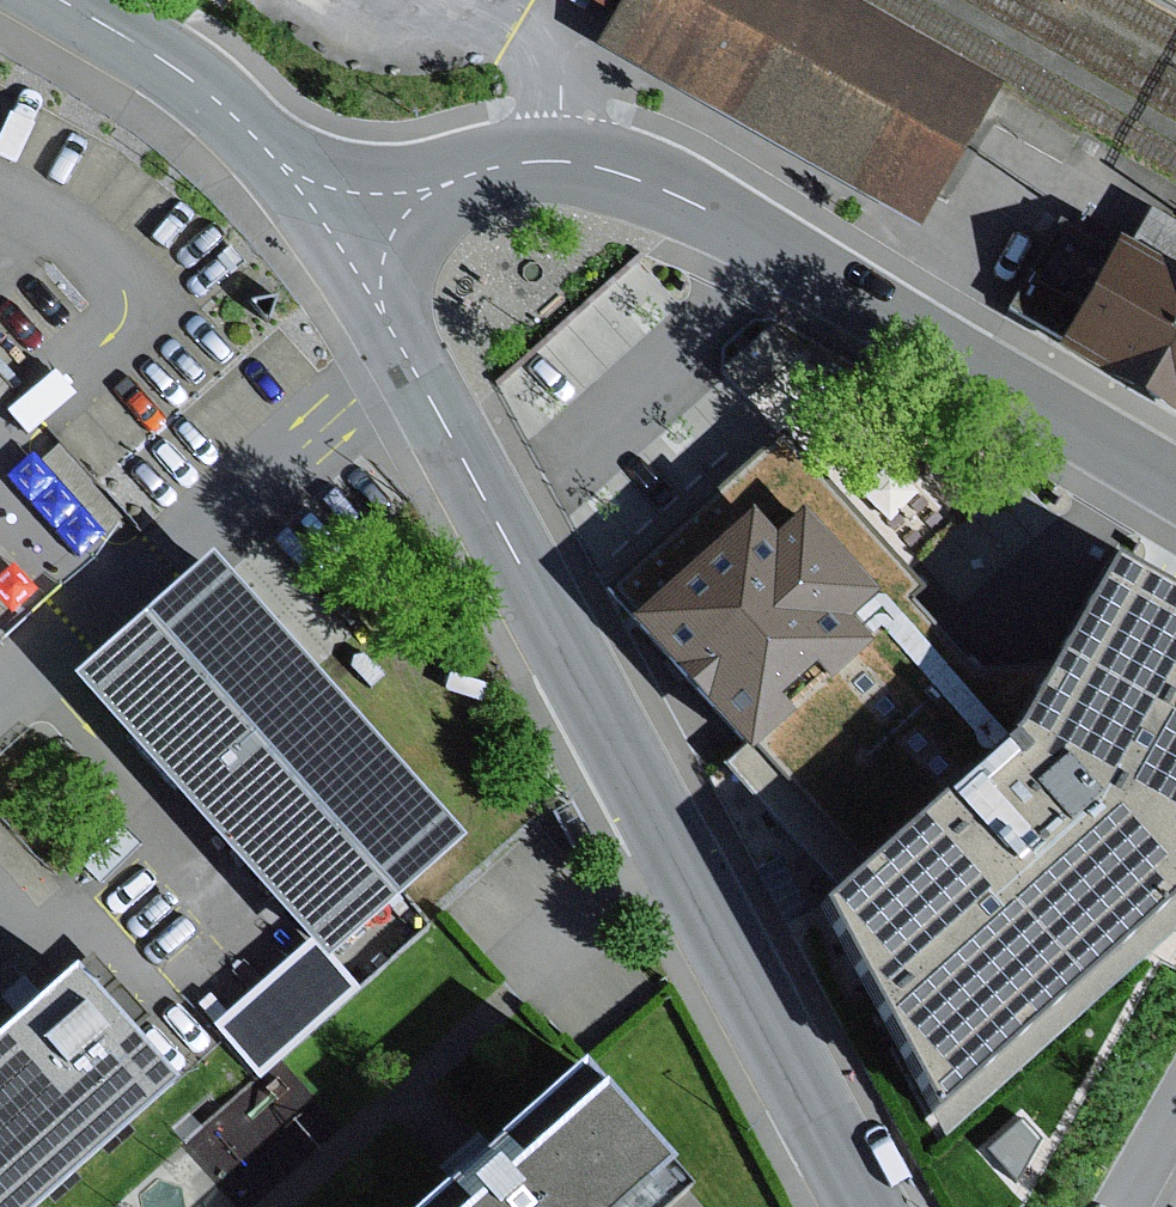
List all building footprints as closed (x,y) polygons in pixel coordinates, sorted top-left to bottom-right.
[(627,0),(582,0),(616,19),(627,0)] [(918,231),(1000,89),(844,0),(627,0),(616,19),(599,49),(918,231)] [(1175,422),(1175,283),(1075,227),(1059,218),(1008,310),(1060,339),(1052,354),(1175,422)] [(772,329),(723,374),(725,376),(748,400),(796,354),(772,329)] [(780,433),(600,591),(740,750),(907,603),(920,592),(780,433)] [(838,889),(813,915),(941,1143),(1175,922),(1175,607),(1104,568),(1043,670),(1005,742),(838,889)] [(461,842),(218,570),(81,691),(308,946),(324,964),(461,842)] [(977,676),(907,603),(740,750),(723,766),(838,889),(1005,742),(1043,670),(977,676)] [(324,964),(308,946),(212,1028),(258,1081),(354,999),(324,964)] [(56,986),(0,1036),(0,1206),(32,1206),(156,1096),(56,986)] [(661,1178),(572,1079),(471,1168),(427,1206),(628,1206),(661,1178)] [(1018,1124),(985,1154),(1013,1184),(1036,1144),(1018,1124)]
